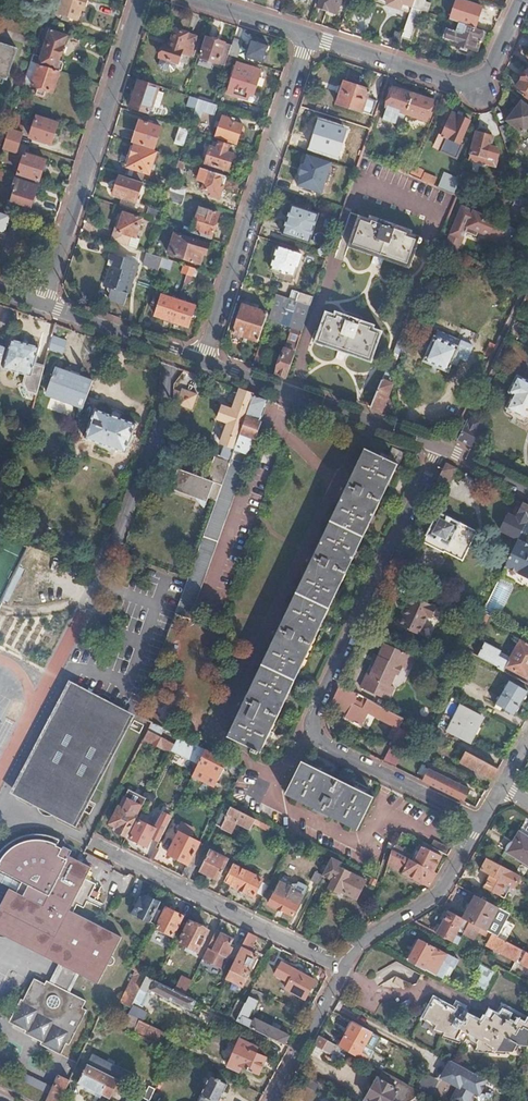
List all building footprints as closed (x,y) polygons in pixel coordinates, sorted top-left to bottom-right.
[(58,13),(77,19),(81,9),(83,10),(86,0),(63,0),(58,13)] [(318,7),(337,13),(341,0),(320,0),(318,7)] [(412,7),(422,10),(426,11),(428,5),(425,4),(426,0),(415,0),(412,7)] [(484,31),(488,32),(494,13),(490,11),(491,10),(466,2),(459,22),(484,31)] [(412,7),(403,36),(412,39),(422,10),(412,7)] [(484,31),(459,22),(456,30),(450,28),(446,38),(453,40),(453,42),(477,50),(484,31)] [(161,55),(162,56),(177,60),(179,61),(183,48),(192,51),(197,36),(188,32),(188,31),(177,28),(173,40),(171,39),(169,45),(165,43),(161,55)] [(41,56),(33,53),(31,62),(39,64),(60,71),(62,70),(65,64),(63,61),(60,60),(68,36),(52,31),(44,57),(41,56)] [(242,36),(235,34),(229,51),(237,53),(238,49),(242,36)] [(226,42),(208,36),(201,56),(219,62),(226,42)] [(247,52),(247,53),(264,59),(264,58),(267,59),(270,51),(267,50),(270,42),(252,36),(247,52)] [(0,43),(0,77),(6,79),(16,49),(0,43)] [(177,60),(162,56),(159,66),(170,70),(174,70),(177,60)] [(39,64),(31,62),(24,81),(24,82),(32,85),(39,64)] [(60,71),(39,64),(32,85),(53,92),(60,71)] [(247,68),(237,64),(229,91),(247,97),(248,92),(253,93),(261,70),(248,66),(247,68)] [(517,85),(527,93),(527,71),(517,85)] [(159,86),(139,79),(131,104),(149,110),(151,108),(152,109),(155,100),(160,102),(164,91),(158,89),(159,86)] [(369,90),(345,82),(337,105),(361,113),(362,112),(372,115),(377,102),(367,98),(369,90)] [(407,113),(413,94),(394,87),(387,106),(388,106),(384,118),(395,121),(398,110),(406,113),(407,113)] [(430,100),(413,94),(407,113),(424,119),(430,100)] [(200,98),(192,95),(189,104),(197,107),(200,98)] [(200,98),(197,107),(197,108),(214,114),(217,103),(212,102),(200,98)] [(522,103),(507,121),(523,134),(527,129),(527,108),(522,103)] [(231,117),(223,115),(216,135),(237,142),(243,124),(230,119),(231,117)] [(57,124),(37,117),(30,137),(51,143),(57,124)] [(162,125),(140,118),(133,139),(155,146),(162,125)] [(454,154),(466,126),(455,122),(453,128),(445,125),(442,132),(438,130),(431,146),(454,154)] [(507,124),(499,126),(505,142),(513,139),(507,124)] [(190,129),(181,126),(176,139),(185,142),(190,129)] [(6,138),(19,142),(22,133),(9,129),(6,138)] [(494,137),(478,132),(471,152),(488,158),(494,137)] [(16,152),(19,142),(6,138),(3,148),(16,152)] [(212,162),(225,166),(230,168),(234,153),(228,150),(230,144),(219,140),(217,147),(211,145),(206,160),(212,162)] [(129,163),(128,165),(149,171),(151,172),(157,151),(134,144),(134,145),(132,144),(126,162),(129,163)] [(330,161),(301,152),(291,184),(321,193),(330,161)] [(45,160),(25,153),(19,173),(39,180),(45,160)] [(210,169),(223,174),(225,166),(212,162),(210,169)] [(408,175),(411,167),(401,163),(398,171),(408,175)] [(149,171),(128,165),(125,174),(146,180),(149,171)] [(219,197),(227,175),(223,174),(210,169),(202,166),(197,179),(206,181),(203,192),(219,197)] [(457,195),(461,181),(443,173),(437,187),(457,195)] [(143,181),(120,174),(114,192),(116,193),(134,199),(137,200),(143,181)] [(425,174),(422,181),(434,186),(437,179),(425,174)] [(37,186),(16,179),(13,188),(17,189),(13,201),(31,207),(32,205),(33,205),(36,195),(34,195),(37,186)] [(170,190),(185,195),(188,187),(173,182),(170,190)] [(518,194),(527,199),(527,191),(522,188),(518,194)] [(182,203),(185,195),(170,190),(168,198),(182,203)] [(116,193),(113,201),(132,207),(134,199),(116,193)] [(518,194),(505,216),(523,223),(527,216),(527,199),(518,194)] [(507,201),(501,198),(496,210),(502,213),(507,201)] [(319,212),(292,203),(283,232),(310,241),(319,212)] [(161,217),(164,210),(148,205),(148,206),(146,212),(156,215),(161,217)] [(192,231),(212,238),(220,213),(200,206),(194,226),(192,231)] [(462,206),(460,211),(471,215),(473,210),(462,206)] [(460,211),(447,241),(459,247),(466,232),(476,237),(478,233),(500,243),(500,242),(508,246),(509,246),(511,245),(513,244),(514,243),(516,240),(516,239),(517,237),(517,234),(516,232),(515,230),(514,229),(506,225),(506,224),(473,210),(471,215),(460,211)] [(115,228),(111,240),(137,248),(141,236),(137,235),(143,217),(124,211),(123,214),(118,229),(115,228)] [(0,212),(0,232),(4,233),(10,215),(0,212)] [(120,212),(115,228),(118,229),(123,214),(120,212)] [(160,221),(161,217),(156,215),(152,226),(158,228),(160,221)] [(369,219),(359,216),(349,246),(409,268),(420,238),(410,234),(411,231),(370,217),(369,219)] [(169,217),(168,223),(180,227),(182,221),(169,217)] [(210,244),(175,232),(169,252),(200,262),(203,251),(207,253),(210,244)] [(447,241),(445,246),(457,251),(459,247),(447,241)] [(302,253),(279,245),(271,268),(295,275),(302,253)] [(155,266),(160,267),(161,264),(163,257),(150,252),(147,251),(144,262),(155,266)] [(139,261),(112,252),(109,261),(113,263),(106,284),(108,285),(110,286),(111,287),(112,289),(112,290),(110,298),(125,303),(139,261)] [(170,268),(173,260),(163,257),(161,264),(170,268)] [(195,269),(196,267),(185,263),(182,272),(187,273),(193,275),(194,273),(197,275),(198,270),(195,269)] [(296,300),(311,305),(314,296),(299,291),(296,300)] [(155,314),(173,320),(179,299),(162,293),(155,314)] [(268,320),(303,331),(311,305),(296,300),(277,293),(268,320)] [(179,299),(173,320),(189,325),(196,305),(179,299)] [(239,318),(263,326),(267,313),(244,305),(239,318)] [(335,314),(326,311),(315,342),(376,363),(386,332),(377,329),(377,326),(336,311),(335,314)] [(259,340),(263,326),(239,318),(235,333),(259,340)] [(404,327),(371,407),(381,410),(391,384),(388,382),(400,353),(406,355),(409,354),(411,349),(410,346),(403,344),(409,329),(404,327)] [(53,335),(50,348),(64,351),(68,338),(53,335)] [(458,345),(436,335),(425,360),(449,371),(456,355),(468,360),(474,345),(462,339),(458,345)] [(40,348),(12,340),(3,368),(26,375),(24,383),(29,393),(37,395),(44,368),(34,365),(40,348)] [(287,377),(295,352),(284,349),(276,373),(287,377)] [(54,397),(83,408),(93,380),(79,375),(78,377),(70,374),(71,371),(56,366),(46,390),(55,393),(54,397)] [(72,369),(71,371),(70,374),(78,377),(79,375),(80,373),(72,369)] [(508,408),(527,418),(527,381),(518,375),(509,392),(514,394),(507,408),(508,408)] [(467,387),(463,385),(460,386),(459,390),(460,393),(464,395),(467,394),(469,390),(467,387)] [(198,393),(182,387),(177,403),(192,408),(198,393)] [(254,395),(240,390),(234,409),(224,406),(219,418),(229,422),(222,442),(226,444),(222,456),(232,459),(233,456),(235,450),(254,395)] [(264,399),(254,395),(235,450),(247,455),(254,438),(255,438),(261,422),(260,422),(268,400),(264,399)] [(508,408),(507,410),(508,413),(524,422),(527,421),(527,418),(508,408)] [(135,425),(94,410),(84,439),(125,453),(135,425)] [(477,421),(469,417),(458,439),(470,445),(479,429),(477,428),(478,425),(477,421)] [(384,458),(365,449),(228,735),(251,747),(250,750),(256,753),(258,750),(260,751),(402,452),(390,446),(384,458)] [(210,497),(217,500),(232,459),(222,456),(213,452),(205,473),(208,474),(206,478),(175,467),(168,487),(198,498),(208,503),(210,497)] [(202,542),(189,577),(179,604),(175,615),(190,620),(247,462),(233,456),(232,459),(217,500),(202,542)] [(446,463),(435,486),(442,489),(446,488),(456,468),(446,463)] [(524,527),(525,524),(527,518),(527,506),(522,503),(517,513),(518,513),(515,519),(513,524),(519,527),(520,525),(524,527)] [(477,531),(437,511),(425,535),(427,535),(423,543),(443,553),(444,552),(461,561),(477,531)] [(513,524),(515,519),(505,514),(502,518),(513,524)] [(420,515),(415,525),(418,527),(420,524),(421,525),(425,517),(420,515)] [(505,566),(527,577),(527,547),(517,541),(505,566)] [(436,608),(412,596),(402,615),(400,614),(395,625),(418,636),(427,617),(431,618),(436,608)] [(478,656),(498,668),(498,669),(503,671),(505,667),(527,679),(527,676),(527,646),(519,641),(509,658),(499,652),(500,651),(485,643),(478,656)] [(410,654),(385,642),(369,675),(367,674),(361,686),(388,699),(394,686),(390,684),(399,664),(407,660),(410,654)] [(526,692),(508,681),(495,705),(513,714),(526,692)] [(354,704),(358,694),(340,684),(332,700),(349,710),(353,703),(354,704)] [(81,691),(73,687),(67,699),(60,696),(52,710),(59,714),(31,769),(24,765),(16,781),(23,784),(17,796),(31,804),(50,814),(72,825),(129,716),(110,705),(95,698),(81,691)] [(381,707),(367,699),(362,709),(399,728),(404,719),(381,707)] [(481,717),(460,706),(447,732),(468,743),(481,717)] [(406,733),(399,728),(390,743),(399,747),(406,733)] [(175,744),(149,730),(144,739),(170,753),(172,749),(175,744)] [(206,749),(179,736),(175,744),(172,749),(199,763),(206,749)] [(228,760),(206,749),(199,763),(196,769),(218,780),(228,760)] [(385,752),(382,760),(394,765),(397,757),(385,752)] [(498,769),(466,752),(460,762),(492,779),(498,769)] [(373,798),(302,762),(286,793),(357,829),(373,798)] [(429,769),(422,781),(456,798),(463,801),(469,789),(429,769)] [(120,807),(119,806),(110,824),(118,828),(116,831),(126,836),(137,816),(146,798),(129,789),(120,807)] [(255,819),(226,805),(216,824),(231,832),(235,822),(250,829),(252,827),(255,819)] [(266,834),(270,827),(255,819),(252,827),(266,834)] [(155,830),(138,820),(129,837),(146,846),(155,830)] [(182,876),(189,879),(206,846),(178,832),(166,854),(188,865),(182,876)] [(518,833),(506,854),(527,867),(527,839),(518,833)] [(17,891),(17,893),(13,893),(4,908),(0,908),(0,938),(13,940),(14,937),(24,942),(22,946),(59,964),(65,967),(55,985),(50,982),(47,980),(45,984),(38,980),(38,982),(34,984),(32,983),(25,996),(29,998),(26,1002),(23,1000),(21,1000),(13,1016),(17,1018),(15,1021),(17,1023),(16,1025),(26,1031),(37,1036),(36,1040),(42,1043),(52,1048),(50,1051),(60,1056),(66,1044),(69,1045),(88,1010),(84,1008),(88,1001),(72,993),(67,991),(76,973),(81,975),(98,984),(108,966),(111,965),(114,963),(115,961),(115,958),(115,955),(114,953),(122,938),(70,911),(91,868),(61,852),(63,849),(57,847),(60,841),(53,839),(43,836),(37,835),(28,836),(23,838),(15,841),(10,845),(0,855),(0,865),(7,869),(5,874),(22,883),(21,884),(17,891)] [(448,855),(452,849),(434,840),(431,847),(448,855)] [(414,862),(433,872),(441,857),(422,846),(414,862)] [(210,850),(200,870),(218,879),(228,859),(210,850)] [(406,857),(393,850),(388,863),(400,869),(406,857)] [(339,868),(342,862),(331,857),(322,875),(332,880),(328,888),(339,893),(340,891),(356,899),(365,880),(339,868)] [(430,886),(437,874),(433,872),(414,862),(410,860),(404,872),(430,886)] [(514,891),(521,879),(487,861),(480,873),(490,879),(483,890),(503,901),(510,889),(514,891)] [(233,863),(225,879),(255,894),(263,878),(233,863)] [(308,887),(315,890),(322,876),(315,872),(308,887)] [(17,891),(21,884),(0,874),(0,882),(17,891)] [(375,886),(377,880),(371,877),(369,883),(375,886)] [(279,883),(269,903),(293,915),(303,895),(293,890),(295,887),(282,881),(280,884),(279,883)] [(150,921),(159,903),(148,897),(146,901),(141,898),(133,913),(150,921)] [(486,933),(498,909),(476,897),(464,921),(469,923),(479,929),(486,933)] [(182,916),(167,909),(157,928),(173,936),(182,916)] [(448,912),(436,935),(457,946),(461,939),(457,935),(464,921),(448,912)] [(209,930),(190,920),(180,941),(188,946),(187,949),(197,954),(209,930)] [(473,940),(479,929),(469,923),(463,935),(473,940)] [(233,940),(215,931),(207,948),(201,961),(206,964),(222,969),(228,958),(232,949),(229,947),(233,940)] [(256,937),(248,933),(228,973),(244,981),(256,956),(249,952),(256,937)] [(522,951),(493,936),(488,946),(517,962),(522,951)] [(421,941),(410,960),(429,971),(444,979),(450,968),(455,971),(460,962),(421,941)] [(281,949),(273,945),(265,962),(273,966),(281,949)] [(142,967),(135,963),(132,969),(136,971),(140,973),(142,967)] [(65,967),(59,964),(50,982),(55,985),(65,967)] [(295,976),(298,971),(290,967),(288,967),(286,971),(287,973),(295,976)] [(496,974),(483,967),(479,973),(484,976),(478,987),(486,991),(496,974)] [(450,968),(444,979),(449,982),(455,971),(450,968)] [(140,973),(136,971),(126,991),(135,996),(139,988),(145,975),(140,973)] [(316,980),(298,971),(295,976),(289,988),(307,998),(316,980)] [(77,982),(81,975),(76,973),(67,991),(72,993),(77,982)] [(175,990),(157,981),(145,975),(139,988),(148,992),(150,989),(191,1009),(195,1000),(185,994),(175,990)] [(181,976),(175,990),(185,994),(191,981),(181,976)] [(246,1002),(237,1020),(285,1044),(289,1034),(254,1016),(252,1019),(246,1016),(251,1006),(253,1007),(257,999),(260,1000),(263,993),(252,988),(246,1002)] [(135,996),(126,991),(121,1001),(130,1006),(131,1005),(135,996)] [(238,998),(230,1017),(237,1020),(246,1002),(238,998)] [(433,999),(421,1020),(424,1022),(425,1020),(430,1022),(428,1025),(430,1026),(430,1028),(439,1032),(439,1035),(459,1041),(460,1040),(461,1041),(463,1039),(469,1044),(468,1048),(493,1051),(496,1047),(506,1049),(511,1039),(518,1038),(524,1039),(524,1040),(527,1042),(527,1043),(527,1009),(522,1019),(523,1020),(520,1025),(507,1017),(503,1023),(500,1021),(499,1022),(496,1021),(498,1018),(495,1015),(497,1010),(492,1007),(484,1018),(481,1018),(478,1023),(475,1022),(476,1020),(469,1016),(468,1017),(460,1013),(463,1007),(456,1004),(453,1010),(433,999)] [(131,1005),(130,1006),(127,1015),(142,1022),(147,1013),(131,1005)] [(167,1033),(142,1022),(127,1015),(122,1025),(162,1043),(167,1033)] [(359,1026),(352,1023),(345,1036),(365,1047),(372,1034),(359,1026)] [(24,1034),(36,1040),(37,1036),(26,1031),(24,1034)] [(339,1048),(340,1049),(364,1062),(365,1060),(368,1062),(370,1059),(361,1054),(365,1047),(345,1036),(339,1048)] [(256,1053),(258,1047),(239,1037),(228,1061),(240,1067),(258,1075),(266,1058),(256,1053)] [(321,1038),(313,1053),(320,1057),(324,1050),(330,1054),(333,1050),(338,1052),(340,1049),(339,1048),(321,1038)] [(209,1046),(204,1043),(201,1049),(207,1051),(209,1046)] [(173,1052),(164,1048),(161,1054),(170,1059),(173,1052)] [(239,1071),(240,1067),(228,1061),(226,1066),(239,1071)] [(452,1063),(451,1065),(448,1064),(440,1078),(458,1088),(450,1100),(451,1100),(467,1100),(472,1092),(477,1095),(486,1081),(473,1074),(456,1065),(452,1063)] [(86,1086),(110,1098),(111,1095),(115,1086),(118,1080),(88,1064),(79,1083),(86,1086)] [(432,1100),(416,1091),(384,1073),(383,1073),(379,1081),(377,1081),(366,1100),(367,1100),(431,1100),(432,1100)] [(422,1073),(416,1085),(430,1093),(437,1081),(422,1073)] [(47,1100),(61,1100),(70,1081),(59,1076),(47,1100)] [(227,1085),(212,1077),(200,1100),(220,1100),(227,1085)] [(125,1091),(115,1086),(111,1095),(117,1099),(121,1098),(125,1091)]
